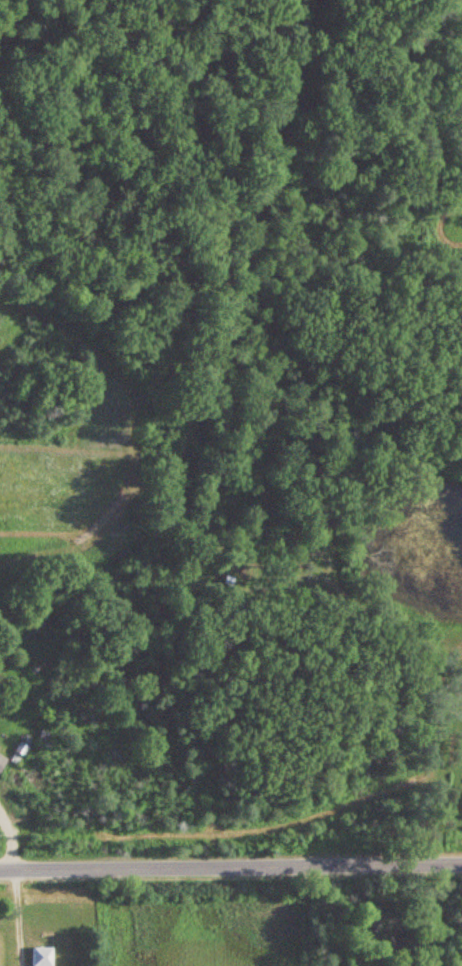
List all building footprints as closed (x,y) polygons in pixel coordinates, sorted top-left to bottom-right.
[(48,946),(27,947),(27,965),(48,965),(48,946)]
